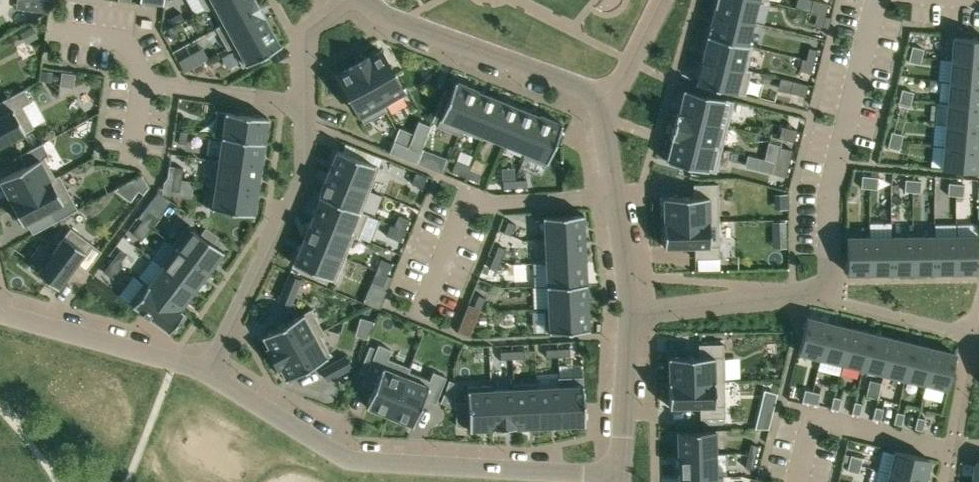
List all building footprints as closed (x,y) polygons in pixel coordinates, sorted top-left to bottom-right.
[(34,11),(48,13),(50,0),(35,0),(34,11)] [(206,9),(210,7),(209,6),(220,0),(201,0),(206,9)] [(209,6),(210,7),(220,25),(220,26),(258,5),(255,0),(220,0),(209,6)] [(713,13),(753,22),(758,0),(757,0),(717,0),(713,13)] [(811,9),(818,11),(825,13),(828,3),(815,0),(813,0),(811,9)] [(220,25),(216,27),(228,49),(232,47),(231,46),(269,25),(258,5),(220,26),(220,25)] [(182,10),(172,16),(176,23),(186,17),(182,10)] [(818,11),(815,24),(822,25),(825,13),(818,11)] [(713,13),(708,36),(747,46),(747,44),(753,22),(713,13)] [(176,23),(169,27),(175,37),(182,33),(176,23)] [(269,25),(231,46),(232,47),(242,65),(242,67),(247,64),(281,46),(280,44),(269,25)] [(32,26),(20,33),(26,44),(39,37),(32,26)] [(708,36),(702,60),(750,72),(750,71),(745,70),(752,45),(747,44),(747,46),(708,36)] [(952,60),(978,62),(978,39),(954,37),(952,60)] [(912,46),(910,54),(922,56),(924,49),(912,46)] [(809,48),(806,60),(814,61),(817,50),(809,48)] [(381,50),(359,62),(381,102),(384,106),(390,102),(403,95),(406,94),(403,89),(381,50)] [(191,53),(184,57),(190,67),(197,63),(191,53)] [(910,54),(909,61),(920,64),(922,56),(910,54)] [(802,59),(799,69),(811,72),(814,61),(806,60),(802,59)] [(702,60),(696,84),(744,96),(750,72),(702,60)] [(950,81),(978,84),(978,62),(952,60),(950,81)] [(203,61),(193,66),(197,73),(207,68),(203,61)] [(359,62),(337,74),(359,114),(364,122),(380,113),(386,110),(384,106),(381,102),(359,62)] [(42,70),(41,81),(53,82),(54,72),(42,70)] [(440,116),(436,126),(459,135),(460,130),(463,125),(477,90),(455,81),(440,116)] [(793,81),(790,92),(805,96),(808,85),(793,81)] [(948,103),(978,105),(978,84),(950,81),(948,103)] [(34,127),(22,106),(31,101),(24,89),(0,102),(0,145),(34,127)] [(902,89),(900,97),(912,100),(914,92),(902,89)] [(463,125),(460,130),(461,131),(482,139),(484,134),(498,98),(477,90),(463,125)] [(686,90),(680,114),(719,124),(725,99),(686,90)] [(900,97),(898,105),(910,107),(912,100),(900,97)] [(498,98),(484,134),(505,142),(519,107),(498,98)] [(947,124),(978,127),(978,105),(948,103),(947,124)] [(519,107),(505,142),(526,151),(540,115),(519,107)] [(217,115),(214,136),(223,137),(223,136),(263,142),(265,142),(265,141),(264,141),(267,119),(268,119),(268,117),(245,114),(233,112),(216,110),(216,112),(217,112),(217,115)] [(680,114),(674,137),(713,147),(719,124),(680,114)] [(526,151),(524,156),(546,165),(548,160),(554,145),(555,143),(562,124),(540,115),(526,151)] [(414,134),(408,147),(421,152),(423,148),(432,126),(419,121),(414,134)] [(945,146),(978,149),(978,127),(947,124),(945,146)] [(782,126),(779,137),(795,140),(797,130),(782,126)] [(180,130),(179,142),(186,143),(188,132),(180,130)] [(892,131),(890,139),(901,142),(903,134),(892,131)] [(220,159),(220,160),(260,166),(263,143),(265,143),(265,142),(263,142),(223,136),(223,137),(220,159)] [(674,137),(668,162),(707,171),(713,147),(674,137)] [(890,139),(888,147),(899,150),(901,142),(890,139)] [(395,141),(390,152),(414,162),(415,162),(417,163),(421,152),(408,147),(395,141)] [(0,180),(0,181),(10,201),(11,201),(55,177),(44,156),(48,154),(42,143),(20,155),(26,166),(0,180)] [(943,168),(978,171),(978,165),(978,149),(945,146),(943,168)] [(781,147),(778,160),(789,163),(792,149),(781,147)] [(421,152),(417,163),(429,168),(442,173),(448,158),(423,148),(421,152)] [(337,149),(328,173),(370,190),(379,166),(337,149)] [(215,158),(212,183),(257,189),(260,166),(220,160),(220,159),(215,158)] [(456,160),(452,171),(466,177),(469,169),(471,166),(456,160)] [(778,160),(775,173),(786,176),(789,163),(778,160)] [(178,164),(176,176),(184,177),(185,165),(178,164)] [(469,169),(466,177),(477,181),(480,174),(469,169)] [(328,173),(319,195),(321,196),(361,212),(370,190),(328,173)] [(419,174),(415,184),(422,187),(427,177),(427,176),(419,173),(419,174)] [(11,201),(10,201),(23,224),(50,210),(56,220),(77,209),(59,175),(57,177),(55,177),(11,201)] [(862,175),(861,187),(869,188),(870,176),(862,175)] [(176,176),(174,188),(182,189),(184,177),(176,176)] [(870,176),(869,188),(877,189),(878,177),(870,176)] [(527,179),(515,180),(515,188),(527,187),(527,179)] [(906,179),(905,191),(912,192),(913,180),(906,179)] [(515,180),(503,180),(503,188),(515,188),(515,180)] [(913,180),(912,192),(920,192),(921,180),(913,180)] [(207,206),(207,208),(212,208),(255,214),(255,213),(253,212),(257,189),(212,183),(209,206),(207,206)] [(664,221),(664,222),(719,221),(718,196),(718,183),(693,184),(694,196),(663,197),(664,221)] [(949,183),(948,195),(956,195),(957,183),(949,183)] [(957,183),(956,195),(964,196),(965,184),(957,183)] [(321,196),(312,218),(354,235),(358,237),(368,215),(361,212),(321,196)] [(149,211),(142,221),(148,225),(155,216),(149,211)] [(584,214),(543,216),(543,217),(544,217),(545,238),(546,239),(584,238),(583,216),(584,216),(584,214)] [(402,216),(398,227),(405,230),(410,219),(402,216)] [(312,218),(303,240),(346,258),(354,235),(312,218)] [(142,221),(135,230),(141,235),(148,225),(142,221)] [(508,221),(504,232),(511,235),(516,224),(508,221)] [(719,221),(664,222),(664,247),(695,246),(695,259),(720,258),(720,246),(719,221)] [(773,221),(773,235),(786,234),(786,221),(773,221)] [(188,224),(172,244),(176,247),(209,271),(224,251),(188,224)] [(398,227),(393,238),(401,241),(405,230),(398,227)] [(40,244),(29,259),(40,268),(38,272),(58,287),(77,263),(86,271),(101,251),(71,228),(58,245),(52,253),(40,244)] [(956,236),(957,271),(978,271),(978,248),(978,235),(956,236)] [(913,236),(891,237),(892,272),(913,272),(913,236)] [(935,236),(913,236),(913,272),(935,272),(935,236)] [(956,236),(935,236),(935,272),(957,271),(956,236)] [(847,237),(848,259),(848,273),(870,273),(870,237),(847,237)] [(891,237),(870,237),(870,273),(892,272),(891,237)] [(545,238),(541,239),(542,263),(547,263),(547,262),(585,260),(584,238),(546,239),(545,238)] [(303,240),(294,263),(336,281),(346,258),(303,240)] [(498,245),(494,257),(501,260),(506,248),(498,245)] [(176,247),(162,266),(194,290),(209,271),(176,247)] [(120,249),(113,259),(119,264),(127,254),(120,249)] [(494,257),(489,268),(497,271),(501,260),(494,257)] [(113,259),(104,272),(114,279),(123,266),(119,264),(113,259)] [(384,260),(380,271),(387,274),(392,263),(384,260)] [(548,284),(546,284),(546,285),(587,283),(587,282),(586,282),(585,260),(547,262),(547,263),(548,284)] [(148,284),(148,285),(180,309),(181,309),(194,290),(162,266),(148,284)] [(380,271),(375,282),(383,285),(387,274),(380,271)] [(289,274),(278,300),(290,305),(301,279),(289,274)] [(144,281),(129,302),(169,332),(184,311),(181,309),(180,309),(148,285),(148,284),(144,281)] [(587,283),(546,285),(547,286),(548,286),(549,307),(549,308),(587,306),(586,284),(587,284),(587,283)] [(478,294),(474,306),(481,309),(486,297),(478,294)] [(549,307),(544,307),(545,332),(589,329),(589,328),(588,328),(588,326),(587,306),(549,308),(549,307)] [(473,307),(469,319),(476,321),(481,310),(473,307)] [(312,309),(263,335),(270,348),(268,349),(273,358),(319,333),(323,331),(312,309)] [(808,317),(799,352),(821,357),(829,323),(808,317)] [(829,323),(821,357),(842,363),(850,328),(829,323)] [(850,328),(842,363),(863,368),(871,333),(850,328)] [(319,333),(273,358),(278,368),(280,367),(287,379),(332,355),(319,333)] [(871,333),(863,368),(884,373),(892,338),(871,333)] [(892,338),(884,373),(905,378),(913,343),(892,338)] [(669,381),(669,382),(724,380),(724,355),(723,343),(699,344),(699,356),(669,357),(669,381)] [(913,343),(905,378),(926,383),(934,348),(913,343)] [(366,373),(366,374),(377,379),(366,406),(389,416),(407,371),(408,372),(410,367),(388,358),(391,349),(378,344),(377,348),(376,351),(367,371),(366,373)] [(370,346),(360,371),(366,373),(367,371),(376,351),(377,348),(370,346)] [(558,348),(546,349),(546,357),(558,356),(558,348)] [(570,348),(558,348),(558,356),(570,356),(570,348)] [(934,348),(926,383),(948,389),(956,354),(934,348)] [(512,350),(500,351),(501,359),(513,358),(512,350)] [(524,350),(512,350),(513,358),(524,358),(524,350)] [(346,355),(321,369),(328,380),(352,367),(346,355)] [(407,371),(389,416),(413,425),(424,398),(435,403),(446,377),(433,371),(429,380),(408,372),(407,371)] [(583,376),(558,377),(559,387),(560,386),(561,424),(583,423),(583,425),(585,425),(583,376)] [(455,408),(454,382),(450,380),(441,402),(455,408)] [(724,380),(669,382),(669,407),(700,406),(700,418),(725,418),(725,405),(724,380)] [(537,383),(513,384),(513,389),(514,389),(516,427),(539,426),(537,388),(538,388),(537,383)] [(492,385),(467,386),(469,430),(471,430),(471,429),(493,428),(491,390),(492,390),(492,385)] [(538,388),(537,388),(539,426),(561,424),(560,386),(559,387),(538,388)] [(492,390),(491,390),(493,428),(516,427),(514,389),(513,389),(492,390)] [(764,389),(759,409),(773,412),(778,393),(764,389)] [(805,389),(802,401),(810,403),(813,391),(805,389)] [(813,391),(810,403),(818,405),(820,393),(813,391)] [(834,396),(831,408),(839,410),(841,398),(834,396)] [(469,425),(468,401),(456,402),(457,425),(469,425)] [(855,401),(852,413),(860,415),(862,403),(855,401)] [(876,407),(873,418),(880,420),(883,408),(876,407)] [(897,412),(894,423),(896,424),(901,425),(904,414),(898,412),(897,412)] [(918,417),(915,428),(923,430),(925,419),(918,417)] [(715,430),(677,431),(678,455),(716,454),(715,430)] [(751,443),(748,455),(756,457),(758,445),(751,443)] [(895,450),(890,472),(924,481),(930,459),(895,450)] [(716,454),(678,455),(678,477),(717,477),(716,454)] [(748,455),(745,467),(753,469),(756,457),(748,455)] [(851,455),(849,462),(861,465),(863,457),(851,455)] [(849,462),(847,470),(859,473),(861,465),(849,462)] [(887,481),(923,481),(924,481),(890,472),(887,481)]
